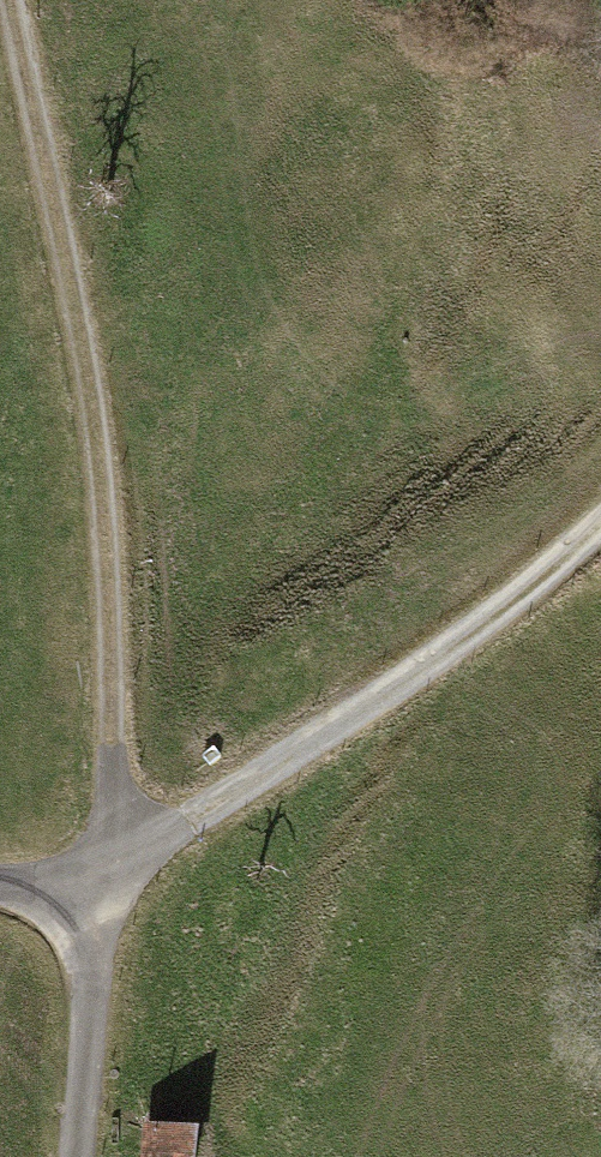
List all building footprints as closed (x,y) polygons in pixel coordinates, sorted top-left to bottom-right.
[(197,1128),(141,1117),(134,1156),(190,1156),(197,1128)]
